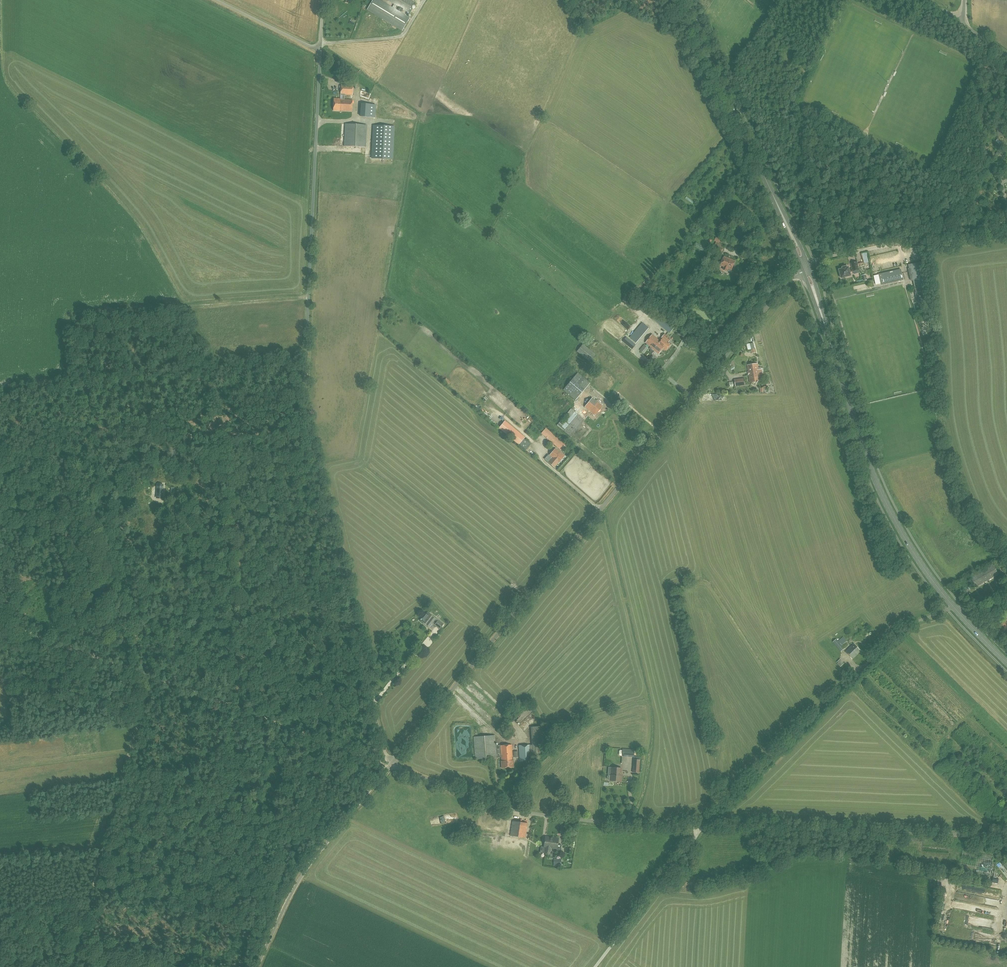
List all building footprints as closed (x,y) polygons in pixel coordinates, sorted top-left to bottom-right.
[(409,18),(379,0),(373,0),(367,10),(402,31),(409,18)] [(414,2),(411,0),(387,0),(408,13),(414,2)] [(353,95),(353,85),(341,84),(340,95),(341,95),(341,99),(334,98),(333,111),(340,111),(352,111),(352,100),(344,100),(345,95),(353,95)] [(362,104),(362,116),(378,116),(378,104),(362,104)] [(366,147),(367,125),(345,124),(344,146),(366,147)] [(394,126),(373,125),(371,158),(392,159),(394,126)] [(721,253),(725,245),(720,243),(721,239),(716,237),(714,241),(716,242),(713,250),(721,253)] [(732,270),(736,261),(724,256),(721,265),(724,267),(723,269),(728,271),(729,269),(732,270)] [(853,272),(859,270),(858,264),(857,261),(851,263),(852,269),(849,270),(849,267),(847,268),(846,266),(843,267),(843,269),(839,270),(842,278),(851,275),(850,272),(853,272)] [(925,268),(924,261),(908,265),(909,268),(908,269),(911,281),(913,281),(916,292),(915,293),(917,302),(925,300),(923,291),(924,291),(923,287),(922,282),(927,282),(926,278),(927,277),(925,268)] [(903,280),(901,269),(879,274),(881,284),(881,285),(903,280)] [(670,333),(675,327),(660,315),(656,322),(670,333)] [(637,343),(649,328),(642,323),(640,325),(630,337),(637,343)] [(653,335),(647,343),(651,346),(650,348),(654,352),(655,351),(659,354),(663,348),(666,351),(671,345),(668,342),(671,339),(665,335),(662,338),(663,338),(660,342),(653,335)] [(632,349),(636,345),(627,337),(623,341),(627,345),(632,349)] [(686,342),(694,347),(696,343),(690,338),(688,341),(686,342)] [(590,362),(596,355),(583,344),(577,351),(590,362)] [(758,364),(747,365),(750,383),(751,382),(751,384),(753,383),(753,382),(761,381),(760,378),(763,377),(762,370),(759,370),(758,364)] [(578,373),(574,377),(570,373),(562,382),(566,386),(563,390),(575,400),(576,400),(590,383),(578,373)] [(615,374),(611,378),(616,383),(619,379),(615,374)] [(736,386),(745,385),(744,378),(735,379),(736,386)] [(596,383),(593,387),(605,397),(608,392),(596,383)] [(596,401),(592,398),(584,407),(595,416),(602,406),(598,403),(600,401),(598,399),(596,401)] [(572,437),(587,421),(577,412),(563,428),(572,437)] [(525,437),(505,421),(499,428),(525,450),(530,444),(524,438),(525,437)] [(565,445),(545,428),(540,434),(560,450),(565,445)] [(564,456),(555,448),(549,456),(548,455),(545,459),(554,468),(564,456)] [(977,586),(998,575),(992,565),(972,577),(977,586)] [(1006,605),(1006,598),(1003,595),(995,606),(1003,611),(1006,605)] [(436,618),(428,612),(424,616),(423,616),(420,620),(423,623),(422,623),(427,627),(428,626),(430,628),(433,624),(432,623),(433,623),(433,624),(434,625),(440,629),(444,624),(438,620),(436,618)] [(1006,628),(1006,619),(1003,616),(993,629),(1002,635),(1006,628)] [(843,640),(841,638),(838,640),(837,639),(833,642),(841,652),(845,648),(842,645),(847,641),(844,638),(843,640)] [(852,659),(861,650),(854,643),(845,652),(852,659)] [(459,704),(469,713),(473,709),(462,700),(459,704)] [(519,722),(534,709),(528,702),(513,716),(519,722)] [(495,745),(495,735),(473,737),(475,759),(497,758),(497,757),(501,757),(502,761),(501,761),(502,768),(514,767),(513,760),(512,757),(518,757),(518,751),(513,751),(513,755),(512,755),(511,745),(500,745),(495,745)] [(532,744),(518,745),(519,761),(531,760),(531,756),(543,755),(543,744),(532,744)] [(610,780),(621,781),(621,776),(621,775),(621,768),(612,767),(611,775),(610,775),(608,775),(607,776),(607,778),(608,780),(610,780)] [(525,838),(527,828),(527,823),(512,820),(510,836),(525,838)] [(561,852),(562,845),(558,844),(559,838),(545,836),(544,846),(541,846),(540,852),(550,854),(551,848),(557,849),(556,851),(561,852)]
